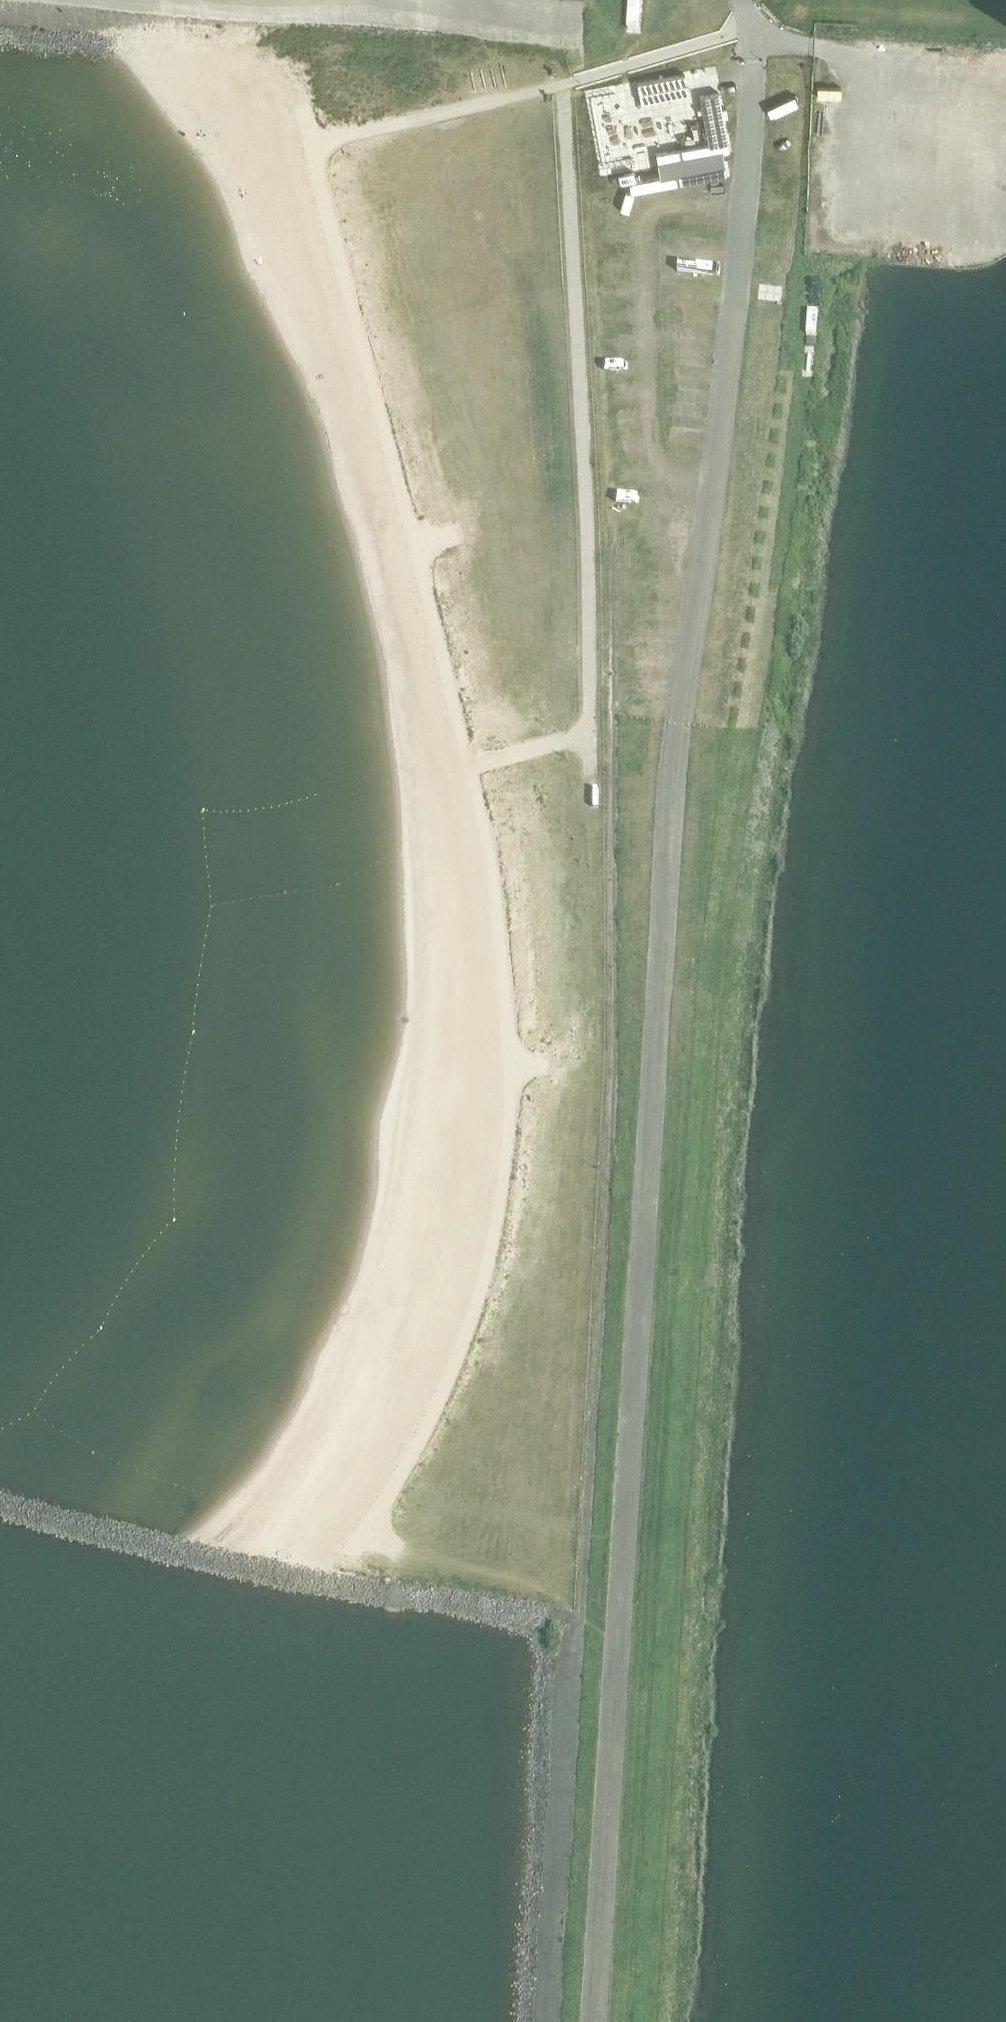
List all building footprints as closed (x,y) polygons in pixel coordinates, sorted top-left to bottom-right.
[(626,20),(636,20),(637,0),(627,0),(626,20)] [(684,74),(636,83),(640,102),(688,93),(684,74)] [(628,182),(630,191),(725,174),(724,165),(723,161),(722,154),(721,150),(728,149),(718,91),(698,95),(707,143),(655,153),(657,162),(658,166),(659,173),(660,176),(628,182)] [(807,310),(805,334),(815,335),(817,311),(807,310)]
